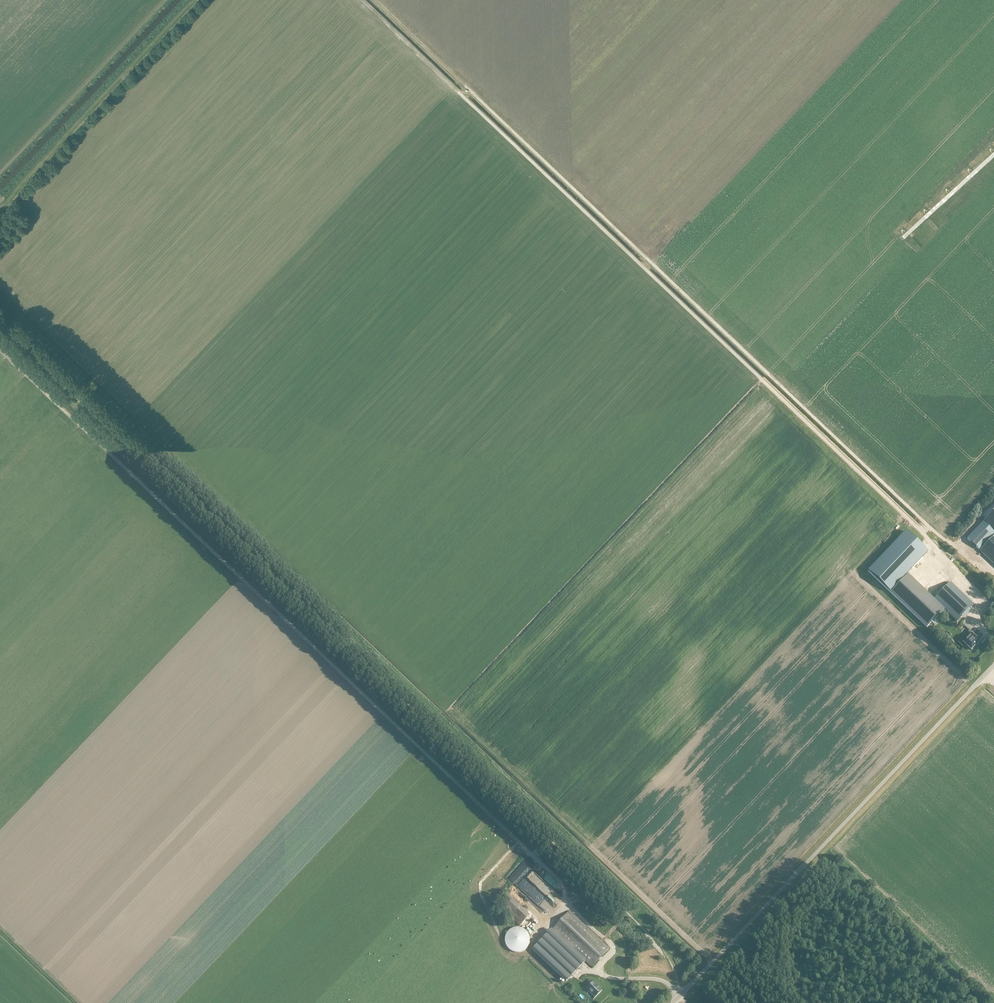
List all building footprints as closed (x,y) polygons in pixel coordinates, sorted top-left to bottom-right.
[(993,534),(993,532),(983,522),(968,539),(979,550),(993,534)] [(869,572),(891,593),(928,553),(907,532),(869,572)] [(980,551),(993,564),(993,537),(980,551)] [(922,582),(933,570),(927,564),(916,577),(922,582)] [(908,575),(891,593),(927,628),(938,616),(940,618),(943,615),(945,616),(948,613),(944,610),(944,609),(934,600),(923,589),(908,575)] [(950,583),(934,600),(944,609),(957,622),(973,605),(950,583)] [(965,644),(971,651),(972,650),(974,647),(975,647),(976,645),(976,646),(977,645),(976,645),(977,645),(980,642),(976,639),(975,638),(974,636),(974,635),(970,631),(970,632),(965,636),(965,637),(967,639),(963,643),(965,644)] [(524,858),(517,853),(513,859),(520,864),(524,858)] [(534,870),(526,876),(530,881),(535,876),(536,878),(539,875),(534,870)] [(510,893),(516,888),(513,884),(506,890),(510,893)] [(502,909),(520,926),(530,915),(512,898),(502,909)] [(570,911),(532,950),(565,981),(585,961),(592,967),(609,949),(570,911)] [(514,940),(504,939),(502,950),(524,953),(525,944),(520,944),(520,945),(514,944),(514,940)] [(602,990),(593,982),(586,989),(595,997),(602,990)]
